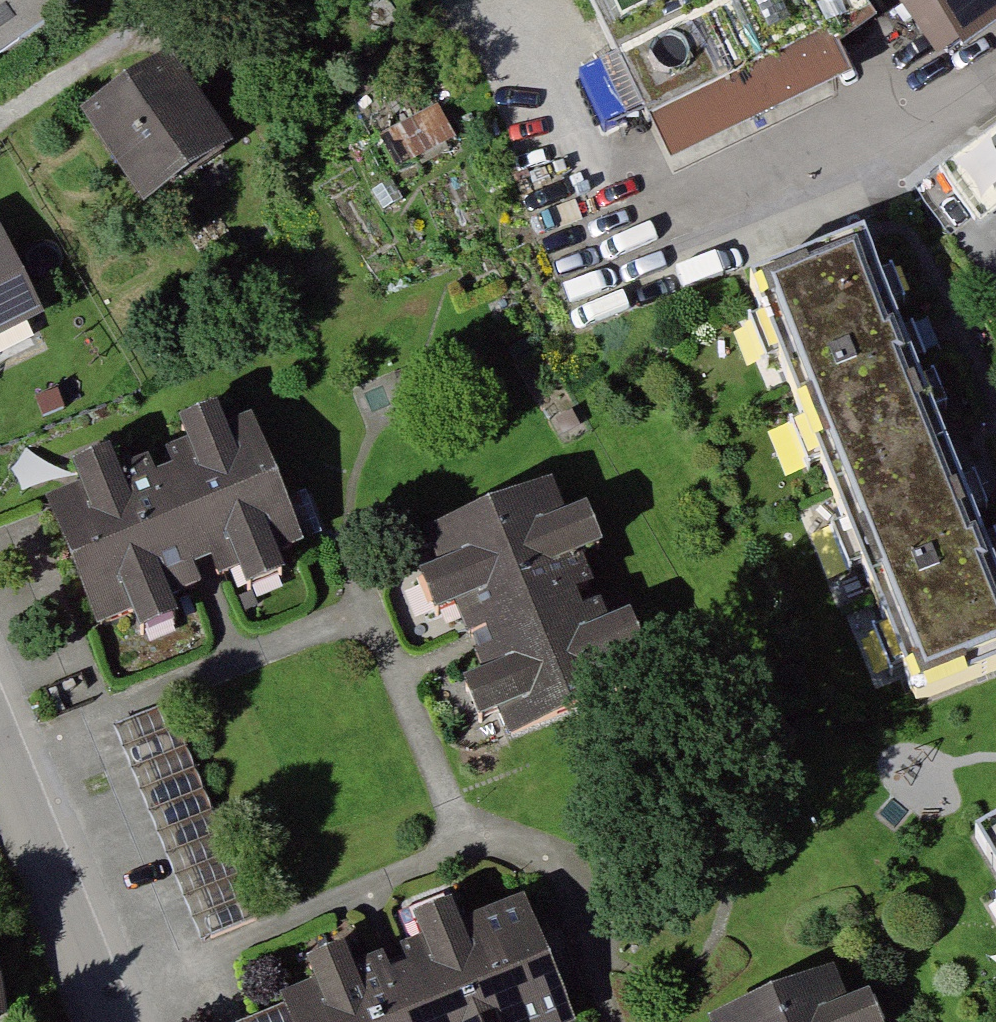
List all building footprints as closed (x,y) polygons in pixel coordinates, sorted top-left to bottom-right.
[(89,0),(0,0),(0,61),(89,0)] [(642,110),(670,174),(855,83),(818,0),(589,0),(642,110)] [(965,57),(995,35),(995,0),(924,0),(965,57)] [(231,139),(171,43),(82,104),(142,196),(231,139)] [(430,145),(370,174),(387,212),(448,180),(430,145)] [(868,246),(751,291),(913,708),(995,675),(995,577),(868,246)] [(34,318),(0,247),(0,334),(34,318)] [(79,482),(46,495),(96,619),(125,607),(135,631),(182,611),(174,592),(241,565),(249,585),(287,570),(280,551),(308,540),(257,414),(230,425),(220,400),(173,419),(185,448),(120,474),(109,446),(71,462),(79,482)] [(538,487),(415,538),(430,573),(406,583),(424,624),(447,614),(474,677),(447,688),(464,729),(492,718),(504,747),(630,694),(617,661),(641,651),(622,607),(597,618),(573,561),(595,551),(578,510),(552,520),(538,487)] [(124,750),(190,891),(241,867),(176,726),(124,750)] [(973,849),(995,888),(995,836),(973,849)] [(267,1002),(270,1010),(275,1021),(565,1021),(516,902),(451,929),(442,906),(395,926),(406,954),(342,981),(330,953),(293,968),(301,988),(267,1002)] [(702,1018),(704,1021),(879,1021),(867,990),(841,1000),(828,969),(702,1018)]
